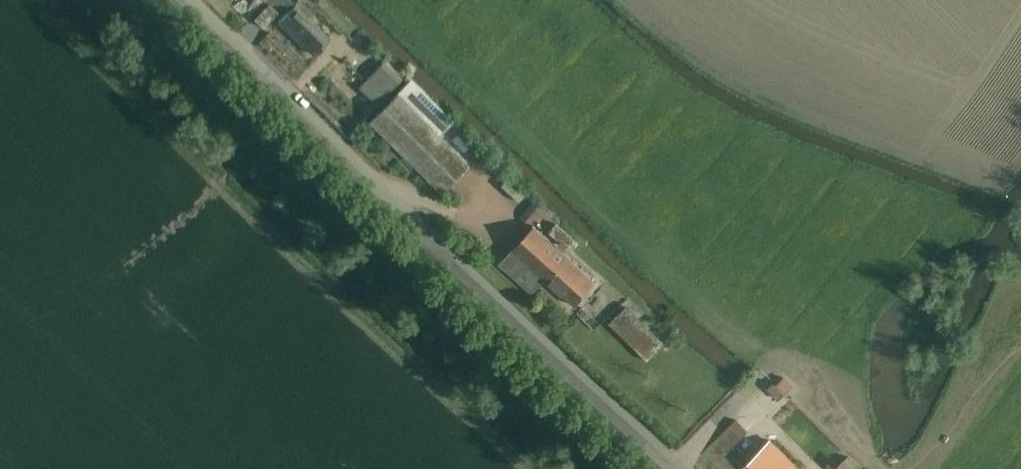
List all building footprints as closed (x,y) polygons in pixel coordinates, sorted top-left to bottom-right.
[(254,18),(255,19),(263,27),(278,10),(276,9),(282,2),(290,9),(278,21),(293,36),(314,55),(322,46),(329,38),(326,36),(308,19),(314,14),(299,0),(295,4),(292,0),(268,0),(270,2),(269,2),(259,12),(254,18)] [(367,79),(359,87),(372,100),(377,105),(385,96),(399,82),(402,78),(403,77),(385,60),(381,65),(367,78),(367,79)] [(369,122),(440,192),(469,163),(397,93),(369,122)] [(531,293),(539,285),(544,278),(575,306),(596,282),(563,252),(574,239),(556,223),(549,231),(561,242),(557,246),(545,236),(533,225),(499,264),(531,293)] [(647,360),(665,343),(627,305),(610,322),(647,360)] [(743,466),(741,468),(799,468),(770,440),(743,466)]
